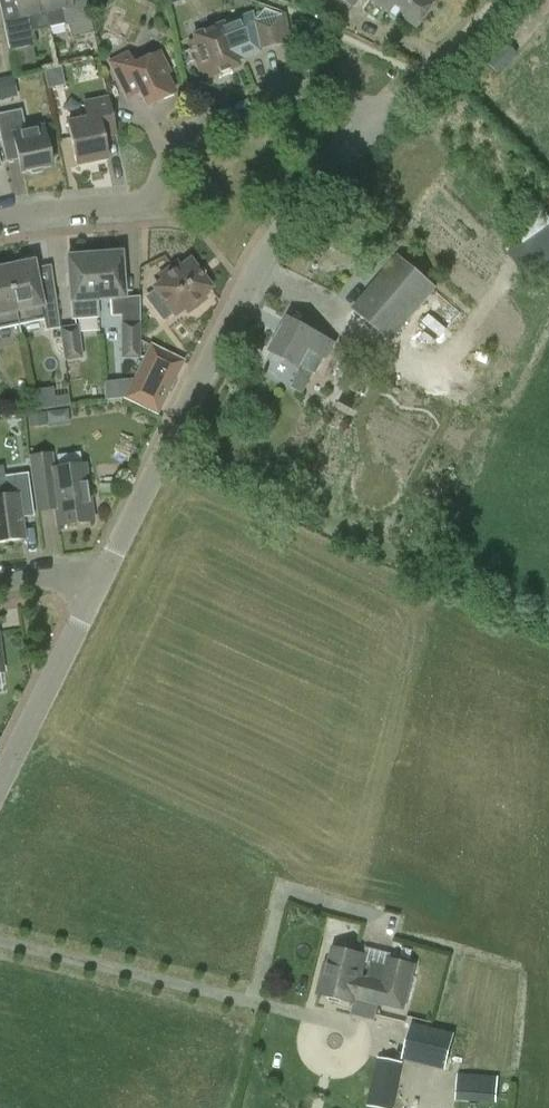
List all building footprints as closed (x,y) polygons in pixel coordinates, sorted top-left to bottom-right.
[(32,30),(48,27),(42,0),(15,0),(19,16),(2,20),(9,51),(35,45),(32,30)] [(48,27),(64,24),(64,26),(68,25),(71,38),(94,33),(87,2),(71,5),(70,0),(42,0),(48,27)] [(439,1),(437,0),(373,0),(389,11),(404,21),(406,18),(421,28),(439,1)] [(266,8),(254,21),(254,22),(253,22),(259,48),(289,42),(283,15),(282,15),(266,8)] [(259,48),(253,22),(254,22),(254,21),(252,14),(222,25),(222,24),(193,36),(195,41),(189,43),(201,75),(207,72),(209,77),(238,66),(237,61),(254,54),(253,50),(259,48)] [(139,92),(146,106),(174,92),(166,75),(170,73),(159,52),(134,65),(128,53),(109,62),(127,98),(139,92)] [(20,95),(15,74),(0,79),(0,100),(20,95)] [(67,123),(76,166),(107,160),(100,128),(113,126),(108,98),(83,103),(87,119),(67,123)] [(43,168),(51,167),(42,126),(25,129),(21,109),(0,114),(0,138),(1,141),(14,138),(21,173),(29,171),(32,174),(42,172),(43,168)] [(528,280),(548,264),(548,217),(539,203),(525,213),(508,225),(521,243),(508,253),(524,274),(528,280)] [(106,254),(94,255),(97,300),(110,299),(112,316),(125,315),(120,253),(118,253),(116,250),(107,250),(106,254)] [(71,253),(70,257),(67,257),(72,319),(85,318),(84,301),(97,300),(94,255),(82,256),(80,253),(71,253)] [(390,342),(437,288),(398,254),(366,290),(354,280),(339,297),(390,342)] [(190,261),(181,267),(178,263),(159,277),(163,281),(154,288),(175,315),(183,308),(187,312),(205,298),(202,294),(210,288),(190,261)] [(33,262),(6,267),(18,325),(43,320),(45,330),(60,328),(54,286),(38,289),(33,262)] [(18,325),(6,267),(0,269),(0,329),(18,325)] [(327,358),(334,344),(317,335),(318,334),(288,318),(270,351),(300,368),(310,349),(327,358)] [(139,322),(121,322),(121,358),(139,358),(139,322)] [(82,358),(77,326),(60,328),(64,361),(82,358)] [(179,365),(147,349),(123,398),(155,414),(179,365)] [(69,395),(54,397),(56,407),(70,405),(69,395)] [(36,512),(56,510),(58,525),(92,520),(85,465),(54,469),(52,452),(28,456),(36,512)] [(5,477),(3,466),(0,466),(0,542),(23,539),(20,518),(33,517),(28,473),(5,477)] [(356,998),(405,1010),(415,966),(390,960),(388,967),(372,963),(368,979),(361,978),(366,957),(335,949),(327,979),(323,978),(319,994),(355,1003),(356,1000),(356,998)] [(447,1070),(455,1035),(412,1024),(403,1059),(447,1070)] [(397,1063),(379,1059),(369,1106),(377,1107),(393,1107),(402,1064),(397,1063)] [(459,1061),(457,1100),(497,1103),(497,1085),(499,1064),(463,1062),(459,1061)]
